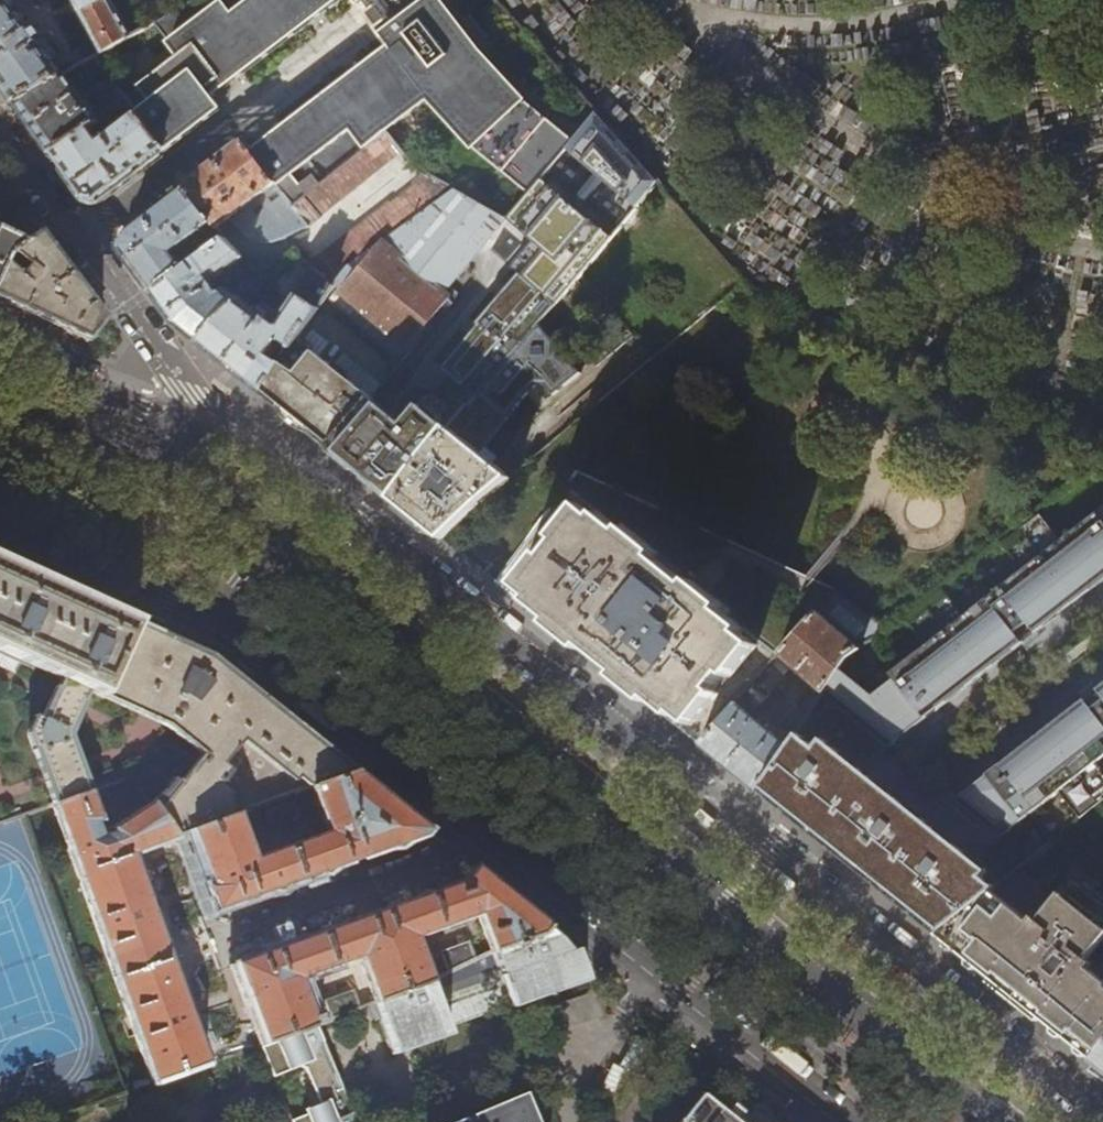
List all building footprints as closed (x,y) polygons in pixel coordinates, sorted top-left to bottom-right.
[(16,104),(62,76),(51,61),(57,57),(36,26),(30,30),(27,27),(44,15),(46,9),(41,1),(42,0),(14,0),(0,8),(0,82),(10,96),(16,104)] [(102,52),(130,35),(111,0),(74,0),(102,52)] [(347,0),(256,0),(235,16),(224,3),(223,5),(219,0),(189,0),(153,22),(171,44),(169,46),(180,60),(142,91),(153,105),(140,115),(168,150),(219,111),(222,109),(216,101),(224,95),(207,74),(251,41),(267,61),(347,0)] [(441,0),(433,0),(421,9),(414,0),(363,0),(355,6),(368,22),(390,50),(372,64),(413,119),(430,106),(475,155),(477,154),(526,196),(573,143),(528,106),(529,105),(483,55),(441,0)] [(267,61),(251,41),(207,74),(224,95),(243,80),(267,61)] [(95,57),(62,76),(16,104),(39,135),(53,155),(89,128),(120,104),(127,98),(95,57)] [(413,119),(372,64),(308,113),(254,155),(282,191),(354,136),(364,149),(385,132),(390,138),(413,119)] [(127,98),(120,104),(124,110),(132,104),(127,98)] [(99,143),(89,128),(53,155),(72,182),(85,199),(101,201),(136,175),(168,150),(140,115),(138,112),(99,143)] [(519,273),(554,303),(579,272),(656,180),(598,115),(573,143),(526,196),(507,217),(534,239),(512,268),(519,273)] [(214,163),(184,186),(212,221),(216,226),(229,216),(238,226),(253,239),(266,243),(282,238),(310,224),(309,223),(402,152),(390,138),(385,132),(364,149),(292,205),(282,191),(254,155),(243,141),(214,163)] [(386,203),(308,264),(333,286),(346,265),(454,188),(418,168),(410,184),(411,185),(387,204),(386,203)] [(656,180),(579,272),(659,362),(751,286),(656,180)] [(212,221),(184,186),(124,233),(121,249),(135,268),(153,293),(179,273),(186,268),(174,251),(212,221)] [(507,217),(454,188),(346,265),(333,286),(263,395),(298,423),(329,448),(371,398),(452,301),(441,291),(507,217)] [(27,239),(38,231),(22,210),(10,217),(27,239)] [(38,231),(27,239),(23,242),(5,257),(0,267),(0,300),(26,312),(85,339),(103,318),(73,278),(45,241),(38,231)] [(5,257),(23,242),(0,232),(0,267),(5,257)] [(195,272),(184,280),(179,273),(153,293),(173,322),(177,327),(186,334),(198,344),(213,321),(242,297),(264,278),(256,270),(226,238),(190,265),(195,272)] [(295,251),(269,274),(264,278),(289,304),(280,318),(276,315),(276,313),(260,301),(254,307),(242,297),(213,321),(198,344),(205,349),(263,395),(333,286),(308,264),(295,251)] [(261,266),(256,270),(264,278),(269,274),(261,266)] [(554,303),(519,273),(468,333),(470,335),(443,366),(449,371),(430,395),(424,395),(418,403),(418,409),(406,425),(388,411),(380,405),(371,398),(329,448),(336,454),(345,461),(392,499),(449,429),(537,324),(554,303)] [(449,429),(480,451),(529,393),(519,384),(532,369),(554,393),(579,372),(537,324),(449,429)] [(515,480),(480,451),(449,429),(392,499),(407,511),(438,535),(443,540),(515,480)] [(778,656),(833,591),(577,471),(497,583),(545,621),(624,684),(647,703),(692,739),(701,745),(774,660),(778,656)] [(1060,542),(1040,515),(1000,544),(1022,572),(963,616),(942,588),(903,617),(924,646),(888,673),(892,678),(870,695),(838,669),(758,791),(766,798),(797,823),(815,837),(834,851),(902,906),(937,934),(989,893),(1002,883),(940,834),(910,810),(892,796),(887,792),(873,780),(859,769),(868,759),(870,762),(880,754),(927,718),(933,713),(939,709),(970,684),(980,677),(1021,645),(1028,640),(1039,631),(1067,610),(1076,602),(1102,582),(1102,509),(1060,542)] [(0,560),(0,651),(63,680),(59,689),(56,688),(42,719),(37,717),(29,736),(53,806),(90,792),(70,735),(86,702),(84,700),(87,692),(167,729),(202,756),(179,784),(173,780),(160,797),(151,804),(174,837),(184,834),(238,814),(260,806),(288,796),(308,789),(355,772),(210,656),(186,645),(0,560)] [(885,627),(833,591),(778,656),(812,684),(773,734),(744,710),(751,702),(754,704),(760,704),(784,676),(783,674),(786,670),(774,660),(701,745),(734,772),(758,791),(838,669),(846,657),(885,627)] [(1070,614),(1080,607),(1076,602),(1067,610),(1070,614)] [(1046,641),(1039,631),(1028,640),(1021,645),(1028,654),(1046,641)] [(973,688),(983,682),(980,677),(970,684),(973,688)] [(1091,696),(1101,688),(1094,679),(1077,693),(1084,702),(1091,696)] [(1099,762),(1102,758),(1102,687),(1101,688),(1091,696),(1084,702),(1042,734),(1033,741),(1019,752),(1001,766),(990,775),(956,801),(1002,838),(1059,793),(1079,819),(1102,800),(1102,768),(1099,762)] [(932,725),(944,717),(939,709),(933,713),(927,718),(932,725)] [(1033,741),(1042,734),(1039,730),(1030,737),(1033,741)] [(990,775),(1001,766),(995,758),(984,767),(990,775)] [(428,831),(355,772),(308,789),(326,832),(254,858),(238,814),(184,834),(200,878),(199,878),(211,913),(421,837),(428,831)] [(101,821),(90,792),(53,806),(153,1083),(207,1065),(132,853),(175,838),(174,837),(151,804),(111,829),(112,834),(101,837),(96,823),(101,821)] [(293,813),(288,796),(260,806),(266,823),(293,813)] [(540,935),(547,926),(474,867),(461,882),(230,965),(243,1000),(244,1000),(261,1046),(313,1026),(323,1022),(320,1015),(311,1018),(298,980),(358,958),(373,1003),(423,984),(429,981),(413,938),(476,916),(490,953),(540,935)] [(1086,970),(1090,965),(1085,961),(1102,937),(1102,901),(1083,886),(1078,889),(1072,885),(1061,898),(1057,895),(1035,922),(1031,918),(1027,921),(989,893),(937,934),(948,943),(1012,994),(1053,1028),(1094,1059),(1102,1047),(1102,983),(1086,970)] [(554,931),(547,926),(540,935),(490,953),(484,956),(471,961),(445,974),(429,981),(423,984),(373,1003),(392,1055),(447,1036),(445,1028),(508,1006),(509,1008),(586,980),(576,949),(567,952),(564,948),(561,944),(557,939),(550,934),(554,931)] [(445,974),(471,961),(466,943),(438,953),(445,974)] [(324,1000),(331,1019),(359,1008),(352,990),(324,1000)] [(313,1026),(261,1046),(259,1047),(272,1081),(298,1070),(305,1073),(320,1111),(295,1121),(353,1121),(313,1026)] [(1094,1059),(1102,1066),(1102,1047),(1094,1059)] [(523,1093),(454,1121),(536,1121),(523,1093)] [(702,1094),(679,1121),(737,1121),(702,1094)]
